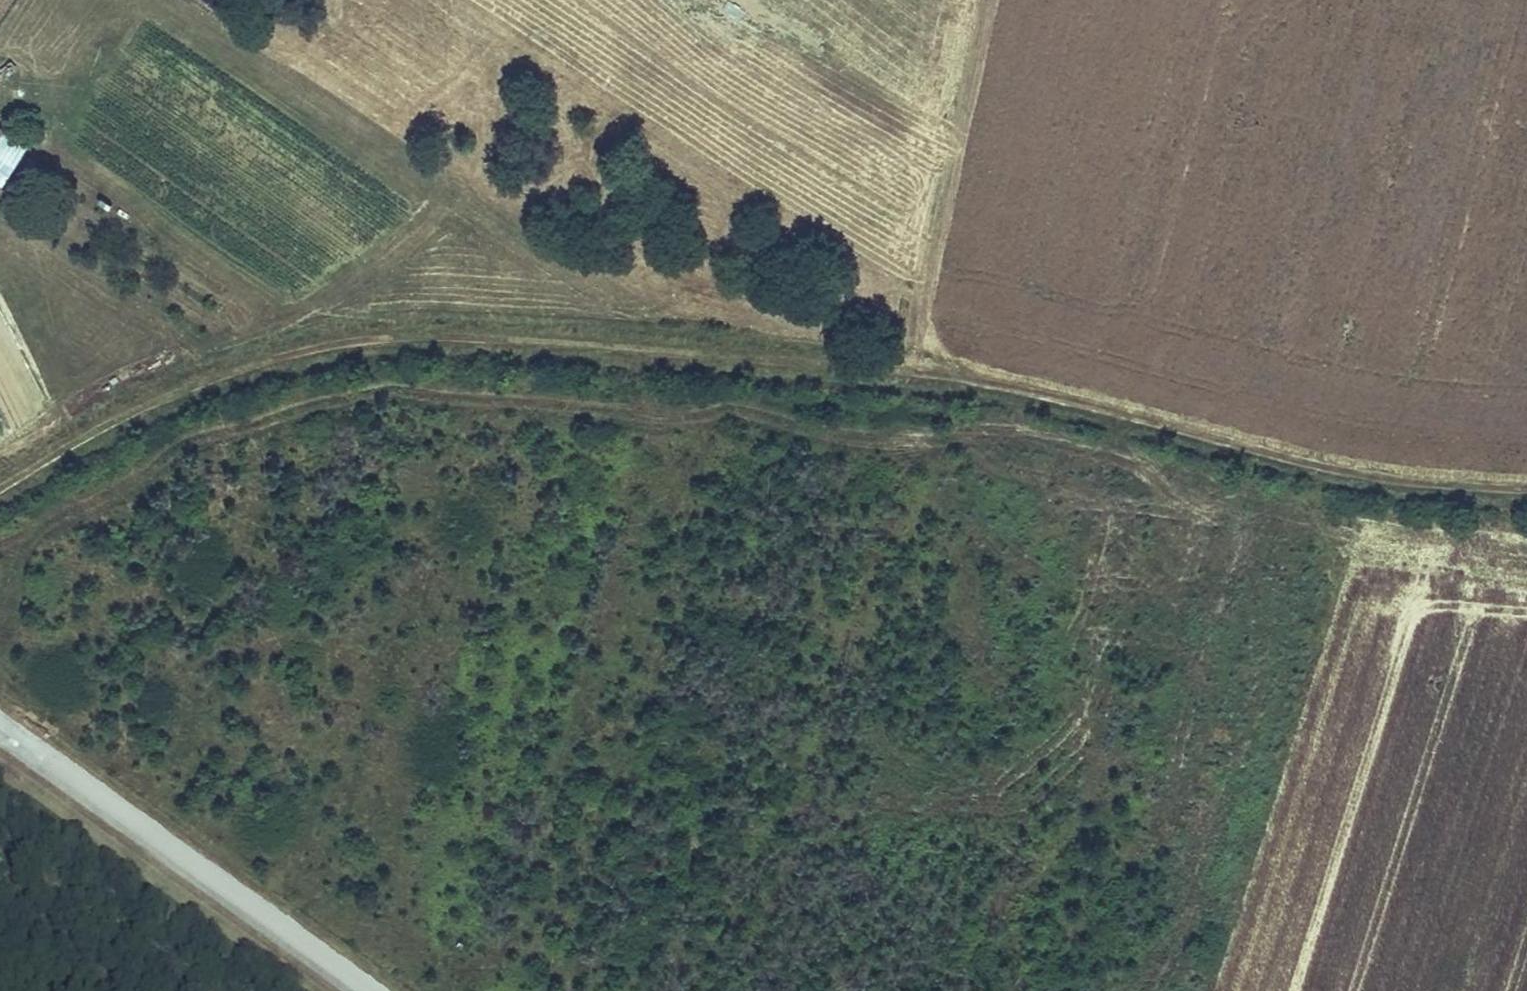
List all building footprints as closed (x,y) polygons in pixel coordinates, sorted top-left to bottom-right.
[(8,140),(0,135),(0,153),(8,140)]
